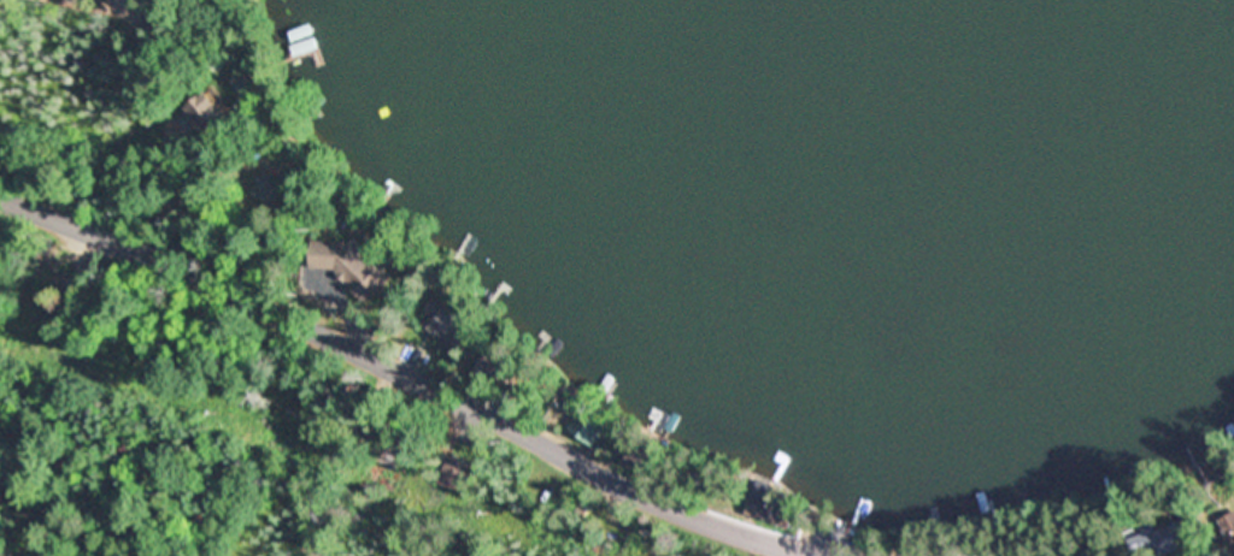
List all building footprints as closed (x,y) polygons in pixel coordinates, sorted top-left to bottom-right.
[(234,123),(213,138),(193,111),(190,107),(193,106),(211,91),(234,123)] [(374,256),(376,260),(378,256),(398,274),(375,298),(348,273),(349,271),(343,265),(321,264),(321,237),(333,238),(355,239),(374,256)] [(477,344),(471,354),(431,330),(437,320),(427,314),(436,297),(462,313),(465,315),(464,318),(462,320),(466,323),(484,333),(477,344)] [(492,374),(488,381),(478,375),(486,362),(498,343),(507,349),(492,374)] [(494,359),(503,374),(516,367),(507,351),(494,359)] [(580,403),(574,410),(568,406),(566,406),(566,404),(572,398),(580,403)] [(611,428),(598,448),(588,440),(572,428),(577,422),(586,409),(611,428)] [(413,442),(400,471),(377,460),(392,431),(413,442)] [(662,445),(648,477),(624,466),(637,436),(662,445)] [(466,491),(465,493),(458,491),(445,486),(454,457),(476,466),(466,491)] [(590,513),(584,528),(572,524),(578,508),(590,513)] [(1232,515),(1233,514),(1233,549),(1233,546),(1232,543),(1230,544),(1222,548),(1220,549),(1216,543),(1214,537),(1210,531),(1207,527),(1223,519),(1232,515)] [(1176,551),(1160,555),(1152,555),(1150,550),(1142,552),(1139,554),(1136,548),(1135,544),(1134,539),(1134,538),(1148,533),(1148,531),(1147,528),(1146,526),(1146,524),(1157,520),(1157,521),(1157,522),(1158,525),(1158,527),(1159,528),(1169,526),(1188,520),(1189,522),(1191,526),(1192,531),(1194,537),(1197,544),(1197,545),(1195,545),(1176,551)]
